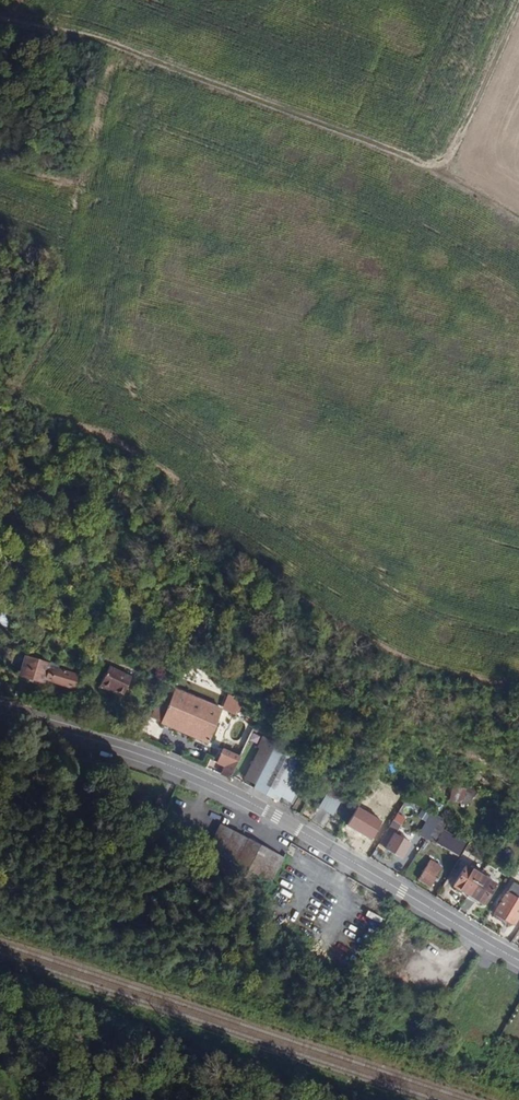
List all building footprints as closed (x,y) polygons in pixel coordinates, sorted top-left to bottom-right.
[(45,683),(46,680),(50,666),(51,664),(24,655),(18,675),(45,683)] [(131,675),(108,665),(99,687),(122,696),(131,675)] [(72,688),(76,674),(50,666),(46,680),(72,688)] [(210,739),(222,707),(178,689),(176,695),(171,693),(163,710),(157,725),(207,745),(210,739)] [(238,714),(244,700),(230,694),(224,708),(238,714)] [(293,803),(308,773),(297,768),(303,758),(278,747),(273,756),(258,785),(256,789),(281,802),(283,798),(293,803)] [(229,778),(239,755),(223,748),(218,761),(216,763),(223,766),(219,774),(229,778)] [(258,785),(273,756),(263,752),(249,781),(258,785)] [(454,786),(450,801),(464,804),(467,788),(454,786)] [(333,815),(341,801),(326,793),(319,807),(321,808),(323,809),(325,810),(327,811),(333,815)] [(382,821),(358,806),(347,825),(370,839),(382,821)] [(429,839),(441,818),(431,812),(418,833),(429,839)] [(398,830),(405,818),(398,814),(391,826),(398,830)] [(233,863),(247,837),(220,822),(206,848),(233,863)] [(399,827),(396,833),(412,842),(415,836),(399,827)] [(468,842),(445,828),(437,841),(460,856),(468,842)] [(412,847),(388,832),(381,843),(406,858),(412,847)] [(268,882),(282,857),(247,837),(233,863),(268,882)] [(433,888),(445,870),(434,864),(423,881),(433,888)] [(469,896),(481,875),(479,873),(466,866),(462,864),(451,884),(461,889),(460,891),(467,895),(469,896)] [(485,902),(496,883),(481,875),(469,896),(478,901),(479,899),(485,902)] [(518,921),(518,885),(515,883),(498,914),(517,924),(518,921)]
